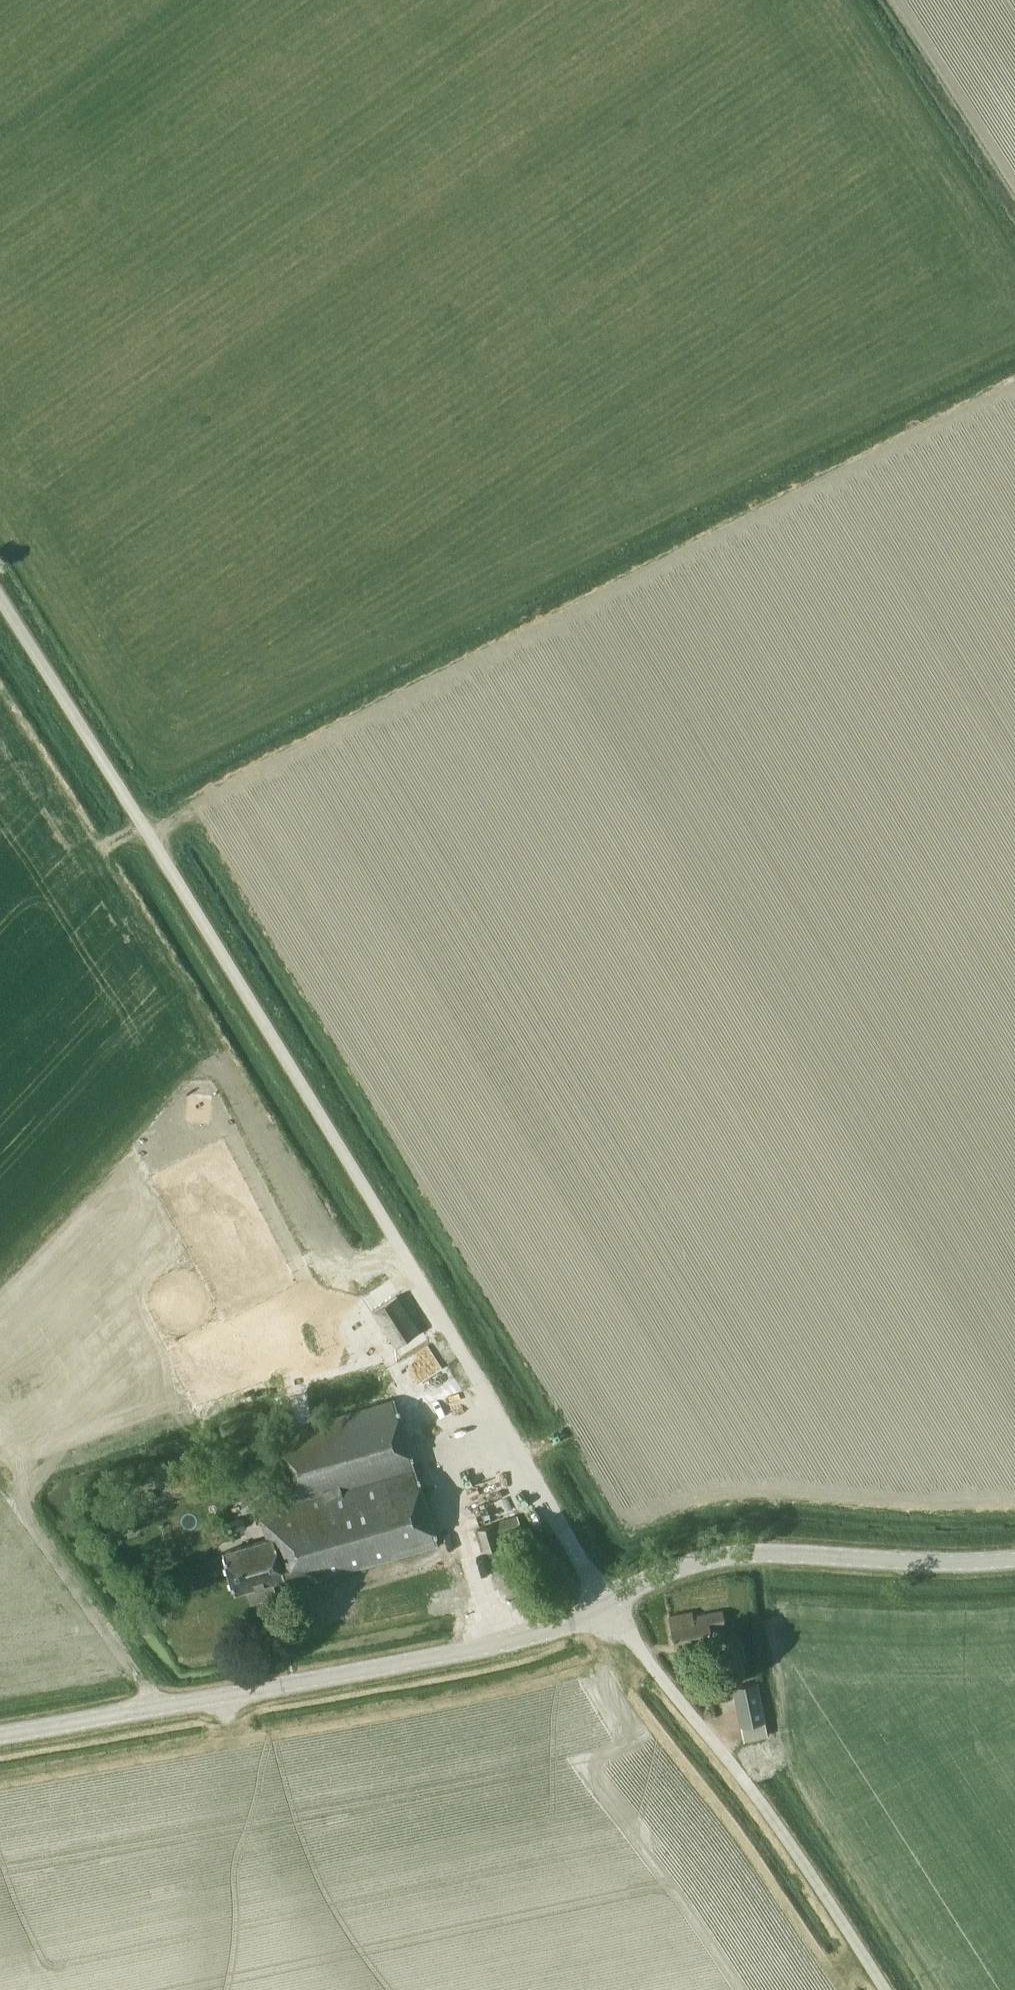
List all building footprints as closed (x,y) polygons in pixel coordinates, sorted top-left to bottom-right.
[(419,1331),(397,1295),(373,1310),(395,1345),(419,1331)] [(439,1545),(395,1398),(269,1435),(290,1502),(259,1512),(267,1538),(223,1552),(234,1591),(248,1587),(251,1598),(275,1591),(272,1580),(291,1575),(296,1590),(310,1586),(309,1582),(439,1545)] [(492,1524),(497,1539),(522,1530),(518,1516),(492,1524)] [(242,1517),(226,1522),(229,1531),(232,1530),(233,1532),(246,1528),(242,1517)] [(497,1539),(492,1524),(478,1528),(485,1551),(499,1546),(497,1539)] [(683,1644),(684,1650),(713,1645),(709,1627),(725,1624),(723,1610),(693,1616),(692,1611),(669,1615),(675,1646),(683,1644)] [(732,1687),(744,1741),(769,1735),(757,1681),(732,1687)]
